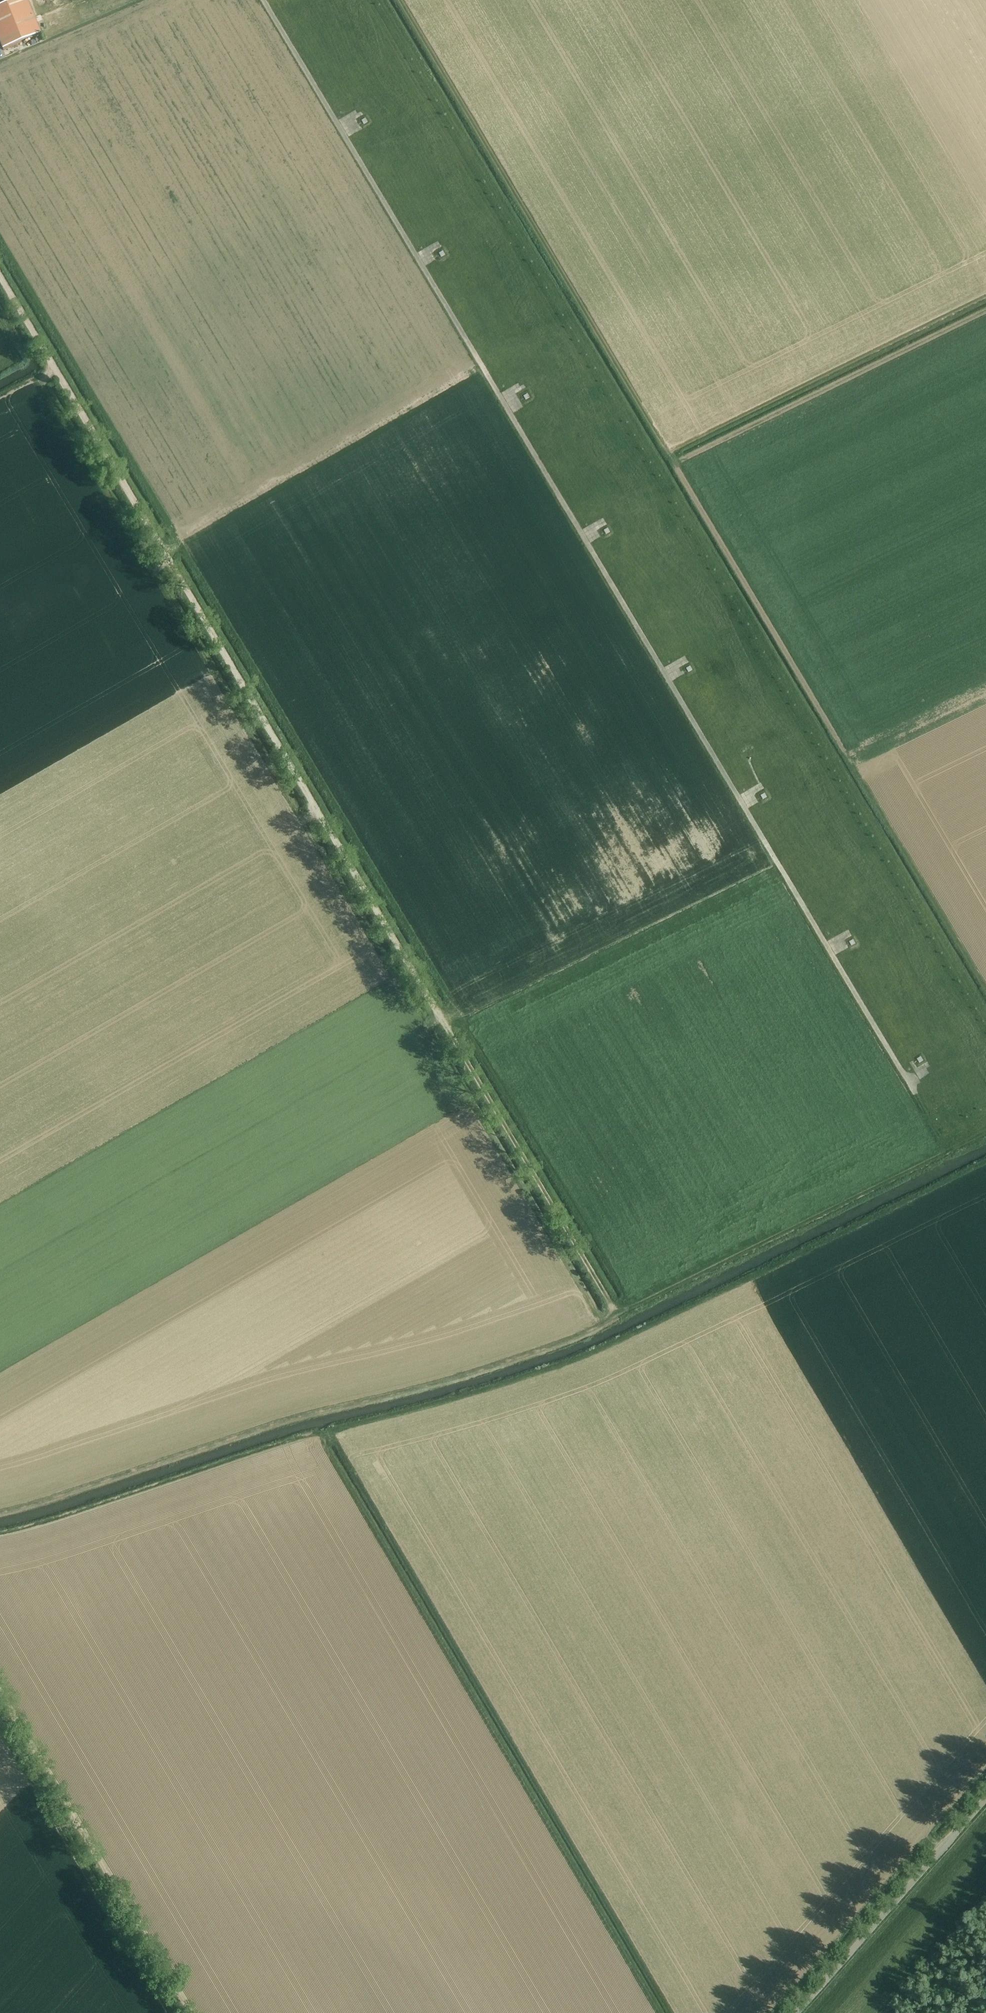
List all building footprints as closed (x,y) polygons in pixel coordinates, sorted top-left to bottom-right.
[(0,7),(0,39),(4,49),(39,35),(25,0),(16,0),(0,7)]
